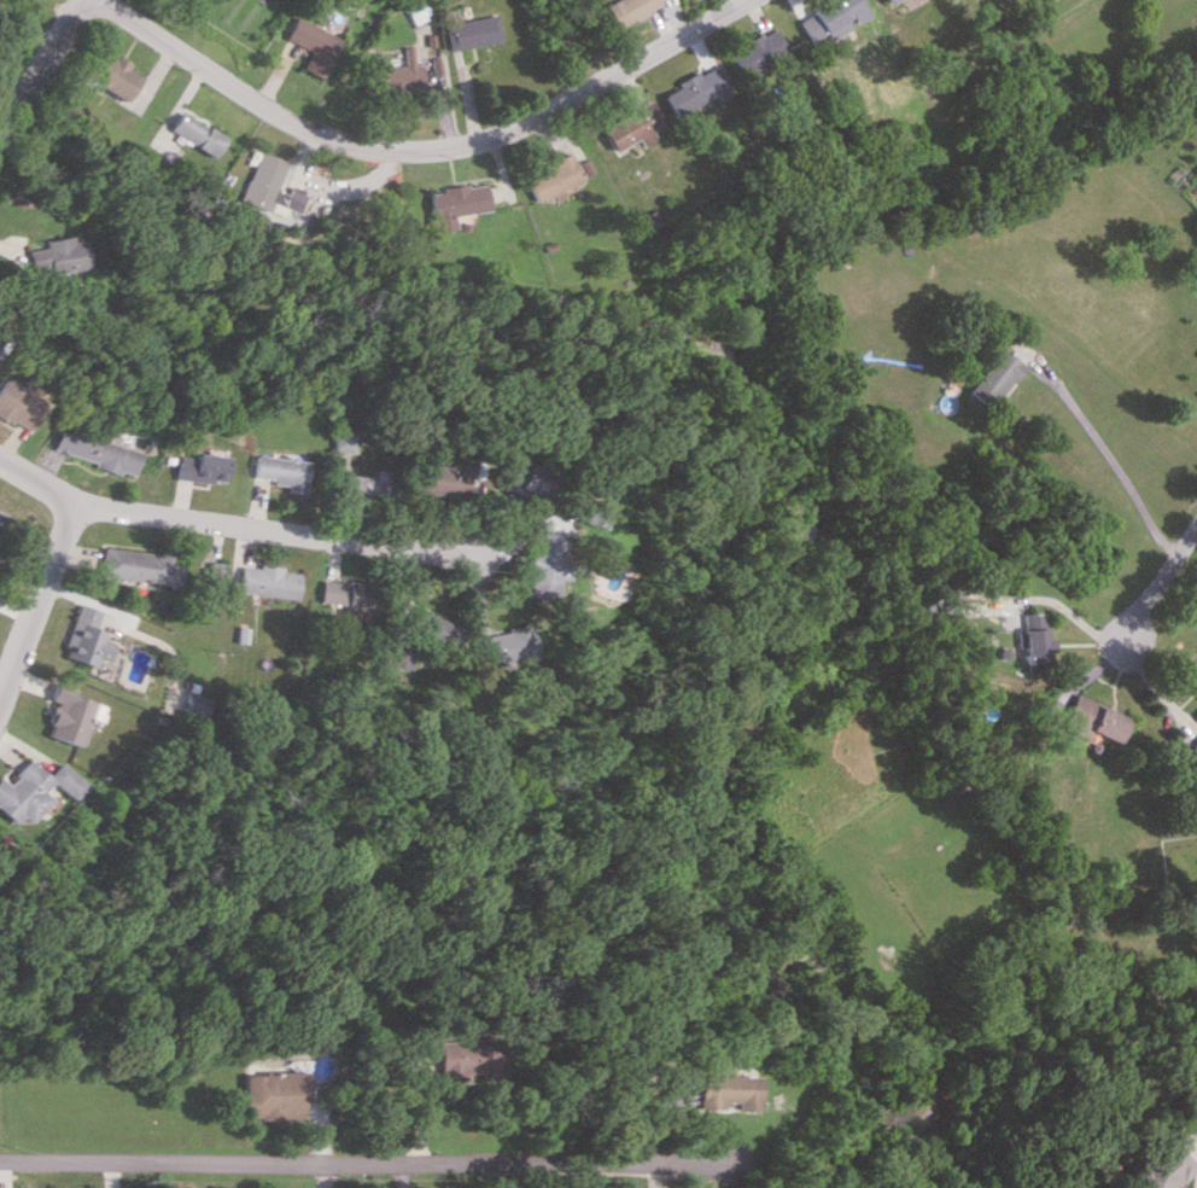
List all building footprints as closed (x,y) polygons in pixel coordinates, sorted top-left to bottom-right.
[(613,27),(660,5),(657,0),(609,0),(602,4),(613,27)] [(859,0),(828,0),(795,17),(807,41),(822,34),(825,40),(851,26),(851,25),(868,16),(859,0)] [(440,49),(495,42),(491,16),(437,23),(440,49)] [(338,38),(291,17),(281,39),(305,49),(297,69),(320,79),(338,38)] [(786,53),(772,27),(725,51),(739,78),(786,53)] [(365,93),(429,90),(428,63),(409,64),(408,46),(399,47),(400,65),(364,67),(365,93)] [(126,63),(110,55),(108,59),(94,53),(81,81),(124,101),(135,76),(122,70),(126,63)] [(659,94),(668,115),(710,98),(712,101),(729,94),(716,64),(671,82),(674,88),(659,94)] [(633,138),(637,146),(650,139),(646,130),(659,123),(648,100),(596,127),(609,151),(633,138)] [(167,158),(178,139),(210,158),(222,137),(177,111),(167,128),(158,123),(145,145),(167,158)] [(237,202),(262,210),(260,219),(296,231),(308,194),(286,187),(283,194),(272,190),(281,160),(253,151),(237,202)] [(530,202),(580,181),(569,155),(519,176),(530,202)] [(449,215),(485,210),(482,183),(425,190),(430,231),(451,229),(449,215)] [(39,240),(40,247),(24,249),(27,271),(41,269),(42,274),(83,268),(79,240),(66,241),(65,236),(39,240)] [(1022,368),(1000,348),(961,390),(982,410),(1022,368)] [(31,396),(34,390),(21,382),(18,386),(3,377),(0,382),(0,416),(28,432),(44,403),(31,396)] [(51,449),(93,462),(91,467),(116,475),(117,471),(130,475),(137,453),(57,428),(51,449)] [(352,452),(353,431),(332,429),(331,450),(352,452)] [(532,502),(545,474),(525,465),(528,458),(509,448),(492,483),(532,502)] [(225,457),(191,452),(190,457),(176,455),(172,477),(221,484),(225,457)] [(301,494),(305,461),(253,454),(249,479),(283,483),(282,491),(301,494)] [(462,495),(462,465),(409,464),(409,495),(462,495)] [(337,474),(335,498),(372,501),(373,487),(379,488),(380,478),(337,474)] [(0,537),(9,512),(0,509),(0,537)] [(523,593),(550,596),(552,579),(558,579),(563,536),(530,532),(523,593)] [(178,565),(168,564),(169,555),(101,547),(97,576),(176,586),(178,565)] [(202,584),(222,584),(222,563),(202,562),(202,584)] [(279,568),(237,563),(234,592),(292,600),(295,573),(278,571),(279,568)] [(314,605),(361,607),(363,582),(316,580),(314,605)] [(98,611),(76,603),(58,656),(88,667),(91,658),(101,661),(108,643),(99,639),(101,633),(91,629),(98,611)] [(452,628),(415,610),(407,625),(415,629),(412,636),(441,651),(452,628)] [(1015,641),(1018,668),(1042,665),(1036,611),(1006,615),(1009,642),(1015,641)] [(487,664),(529,658),(525,627),(469,635),(472,658),(486,656),(487,664)] [(71,746),(81,719),(90,722),(97,704),(51,687),(47,700),(51,701),(39,735),(71,746)] [(174,710),(194,716),(200,697),(181,691),(174,710)] [(1120,717),(1067,694),(1052,730),(1078,742),(1082,731),(1109,743),(1120,717)] [(1187,715),(1196,725),(1196,704),(1187,715)] [(1182,747),(1196,763),(1196,733),(1182,747)] [(35,792),(45,781),(22,759),(0,782),(0,818),(6,824),(13,817),(20,823),(42,799),(35,792)] [(63,799),(76,785),(51,761),(39,775),(63,799)] [(497,1076),(495,1037),(468,1038),(468,1030),(454,1031),(455,1041),(435,1042),(437,1079),(497,1076)] [(244,1073),(244,1119),(305,1118),(304,1072),(244,1073)] [(1168,1140),(1121,1178),(1128,1186),(1126,1187),(1168,1187),(1191,1169),(1168,1140)]
